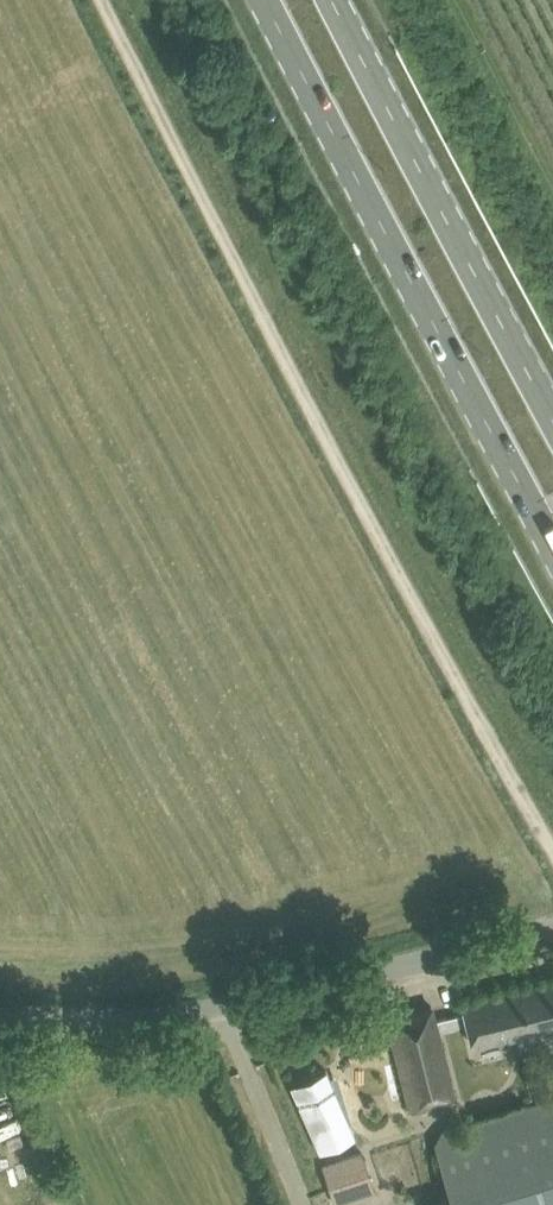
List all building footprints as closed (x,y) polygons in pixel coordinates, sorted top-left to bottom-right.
[(462,998),(473,1043),(516,1033),(520,1052),(541,1047),(537,1027),(552,1024),(552,976),(462,998)] [(408,1108),(443,1100),(442,1098),(436,1100),(432,1083),(450,1079),(432,1005),(386,1016),(408,1108)] [(325,1068),(290,1084),(319,1150),(355,1134),(326,1068),(325,1068)] [(546,1073),(529,1077),(533,1093),(549,1089),(546,1073)] [(552,1096),(430,1133),(452,1204),(552,1204),(552,1099),(552,1096)] [(362,1151),(322,1164),(335,1202),(374,1189),(362,1151)]
